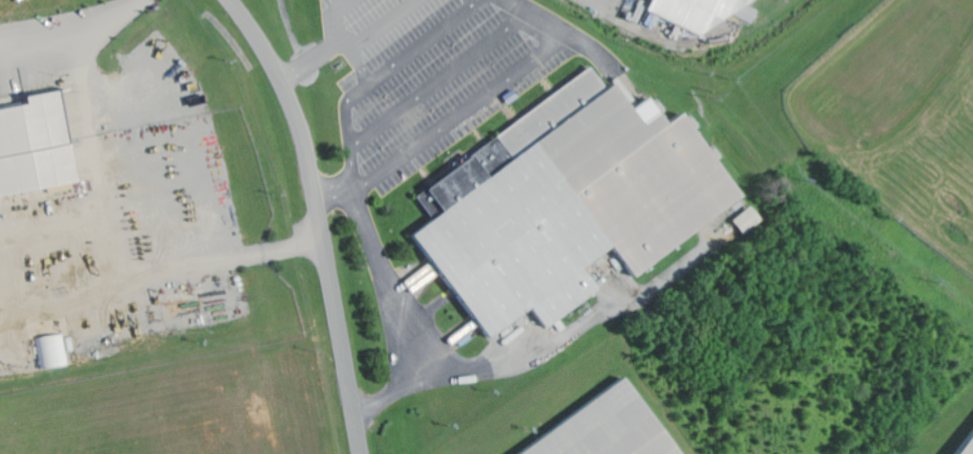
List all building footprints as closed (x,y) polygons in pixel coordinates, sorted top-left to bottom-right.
[(646,14),(709,40),(720,12),(751,25),(757,10),(762,12),(767,0),(652,0),(646,14)] [(741,201),(681,113),(664,125),(646,98),(629,110),(612,85),(604,90),(592,71),(434,179),(423,194),(426,200),(436,207),(441,215),(412,234),(485,340),(530,310),(540,326),(544,328),(596,292),(580,269),(612,248),(631,276),(741,201)] [(73,185),(59,92),(22,97),(24,106),(0,110),(0,196),(73,185)] [(71,365),(64,334),(36,340),(43,372),(71,365)] [(626,380),(517,453),(676,453),(626,380)] [(956,453),(972,453),(972,431),(956,453)]
